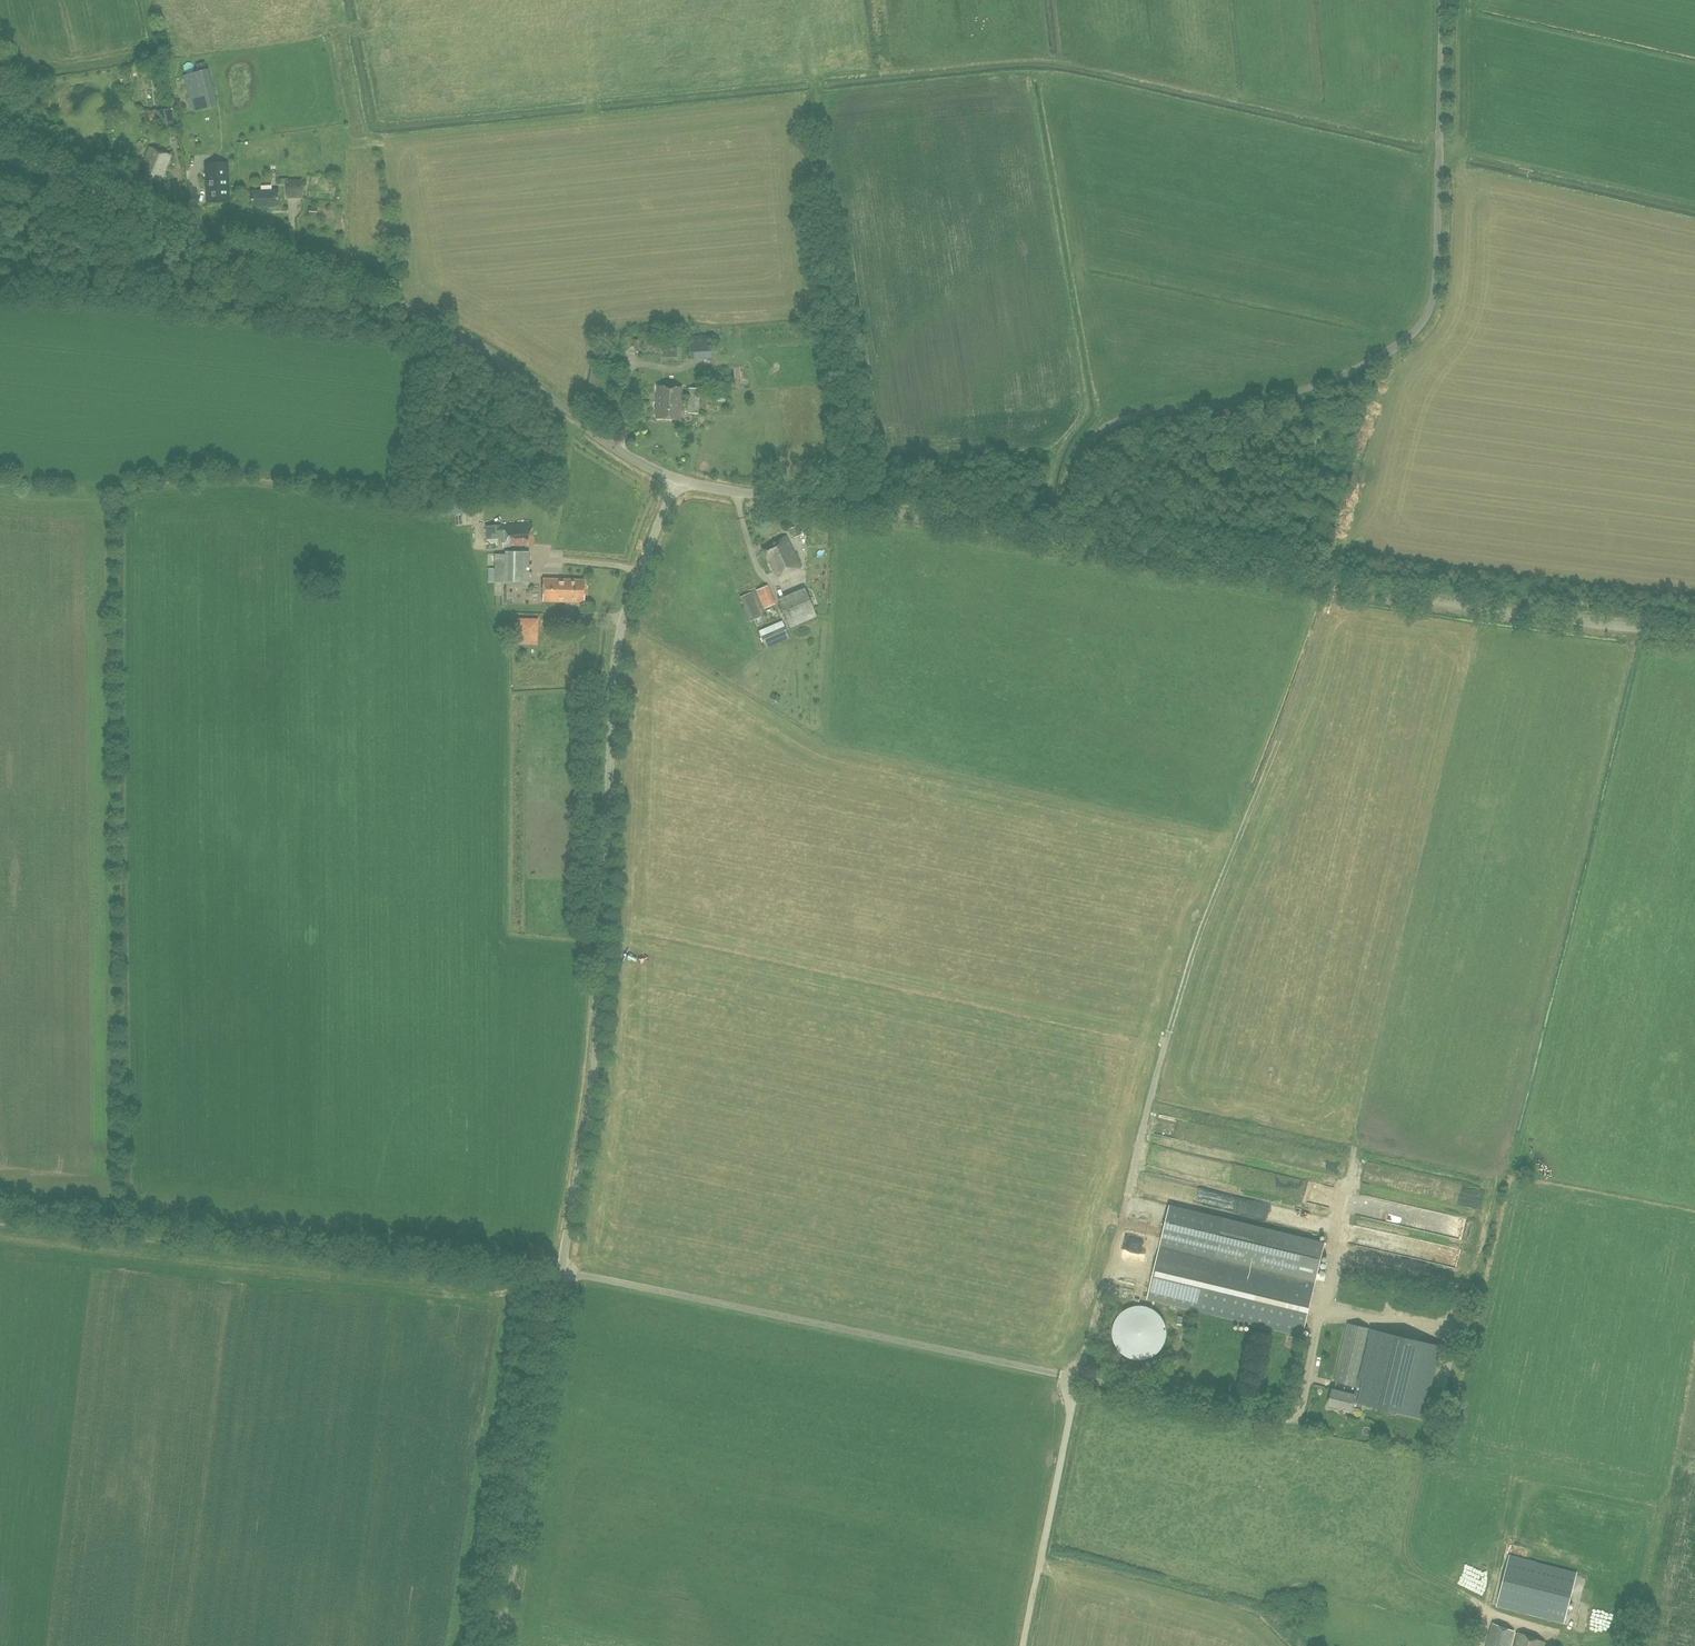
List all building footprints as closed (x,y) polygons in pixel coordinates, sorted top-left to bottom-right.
[(183,76),(191,106),(187,107),(188,112),(192,112),(192,113),(218,106),(208,69),(183,76)] [(75,143),(72,149),(80,152),(82,146),(75,143)] [(149,147),(139,173),(160,181),(170,156),(149,147)] [(229,201),(228,169),(205,170),(207,203),(229,201)] [(285,181),(286,198),(302,197),(301,180),(285,181)] [(251,192),(252,209),(278,207),(277,191),(251,192)] [(711,359),(710,335),(689,336),(691,360),(711,359)] [(638,354),(638,340),(626,340),(626,353),(638,354)] [(664,352),(664,361),(677,361),(677,350),(677,348),(664,347),(664,352)] [(592,367),(588,389),(598,391),(603,370),(592,367)] [(656,418),(679,420),(681,388),(658,387),(656,418)] [(700,389),(689,389),(688,414),(699,414),(700,389)] [(467,512),(467,522),(475,522),(474,503),(469,503),(470,511),(467,512)] [(501,525),(503,547),(533,545),(532,522),(501,525)] [(797,525),(789,528),(794,538),(803,534),(802,531),(800,532),(797,525)] [(769,559),(777,575),(800,565),(785,535),(762,548),(767,560),(769,559)] [(494,553),(494,564),(494,569),(488,569),(488,582),(504,582),(529,582),(530,551),(505,551),(505,553),(494,553)] [(804,551),(805,560),(825,560),(825,554),(817,554),(817,551),(804,551)] [(562,586),(562,579),(543,578),(543,600),(561,601),(561,586),(562,586)] [(585,579),(562,579),(562,586),(561,586),(561,601),(584,601),(585,579)] [(768,585),(756,590),(764,609),(776,604),(768,585)] [(751,621),(761,617),(750,592),(740,597),(751,621)] [(540,622),(540,611),(521,610),(520,635),(534,635),(535,627),(528,627),(528,622),(540,622)] [(782,620),(758,630),(766,649),(790,638),(782,620)] [(1324,1243),(1220,1217),(1170,1206),(1148,1298),(1302,1335),(1324,1243)] [(1111,1280),(1126,1285),(1130,1273),(1115,1268),(1111,1280)] [(1120,1351),(1125,1356),(1132,1360),(1139,1361),(1147,1361),(1154,1358),(1160,1354),(1165,1348),(1168,1342),(1169,1333),(1168,1325),(1164,1317),(1158,1311),(1150,1307),(1142,1305),(1133,1307),(1126,1310),(1120,1315),(1116,1322),(1114,1329),(1114,1337),(1116,1344),(1120,1351)] [(1334,1380),(1336,1380),(1357,1385),(1359,1379),(1371,1328),(1348,1323),(1334,1380)] [(1425,1417),(1442,1346),(1375,1329),(1363,1380),(1359,1379),(1357,1385),(1336,1380),(1334,1389),(1332,1389),(1328,1404),(1350,1410),(1353,1400),(1425,1417)] [(1513,1551),(1514,1544),(1506,1542),(1504,1549),(1513,1551)] [(1526,1554),(1526,1546),(1515,1546),(1515,1554),(1526,1554)] [(1509,1555),(1497,1605),(1563,1623),(1576,1573),(1509,1555)] [(1486,1645),(1510,1645),(1514,1631),(1493,1623),(1486,1645)] [(1545,1642),(1519,1632),(1515,1645),(1544,1645),(1545,1642)]
